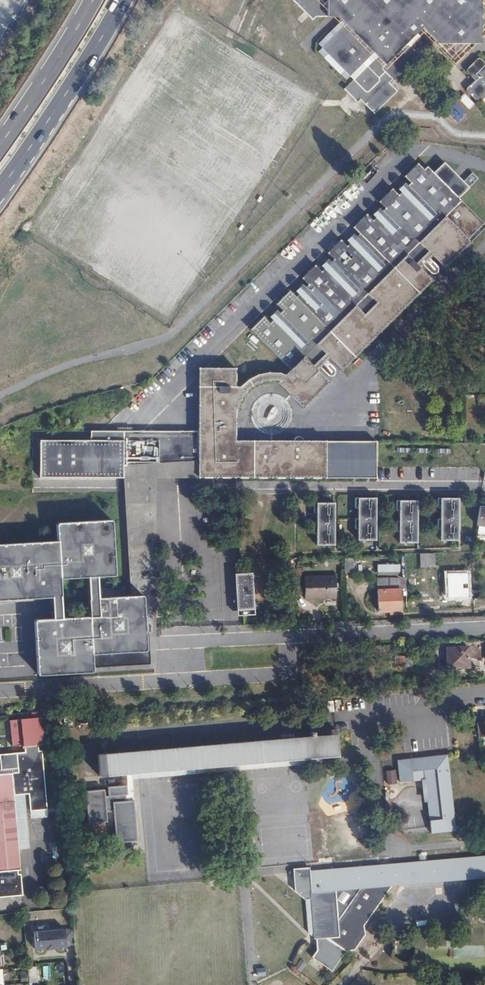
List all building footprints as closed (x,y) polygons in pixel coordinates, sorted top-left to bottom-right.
[(484,27),(484,4),(481,0),(291,0),(289,3),(310,23),(313,20),(339,17),(342,20),(320,45),(324,48),(320,54),(348,80),(352,76),(356,80),(347,90),(360,103),(363,100),(378,114),(398,90),(390,82),(394,77),(395,78),(401,78),(416,62),(417,56),(410,49),(418,40),(426,47),(431,47),(437,41),(455,58),(470,42),(480,41),(482,31),(484,27)] [(478,58),(471,67),(470,73),(476,79),(470,86),(471,92),(480,101),(484,102),(484,60),(483,58),(478,58)] [(457,100),(469,110),(475,103),(462,93),(457,100)] [(454,101),(446,110),(458,122),(466,113),(454,101)] [(39,440),(39,477),(122,478),(123,468),(197,464),(198,478),(233,478),(376,478),(376,441),(303,441),(302,440),(302,439),(301,438),(301,437),(300,437),(299,437),(298,436),(296,437),(295,437),(295,438),(294,439),(293,441),(235,441),(235,410),(237,410),(245,392),(252,386),(260,382),(268,380),(277,380),(279,381),(277,383),(303,409),(329,383),(316,370),(319,367),(328,376),(329,376),(331,376),(332,376),(333,375),(334,375),(335,373),(335,371),(334,370),(325,361),(328,358),(341,371),(432,281),(419,268),(422,265),(431,274),(432,274),(433,275),(435,274),(436,274),(437,273),(438,271),(438,269),(437,268),(437,267),(428,259),(431,256),(444,269),(470,243),(467,240),(483,224),(458,199),(469,188),(444,163),(433,173),(426,167),(423,170),(417,164),(403,177),(410,184),(398,195),(391,189),(378,202),(384,209),(372,221),(366,214),(352,228),(358,235),(346,247),(340,240),(326,253),(333,260),(321,272),(314,265),(301,279),(307,285),(295,297),(289,291),(275,304),(281,311),(269,323),(263,316),(249,330),(290,370),(292,372),(288,376),(285,375),(278,373),(268,372),(257,375),(247,380),(240,386),(235,386),(235,368),(198,368),(197,431),(90,431),(90,440),(39,440)] [(470,243),(484,228),(484,226),(483,224),(467,240),(470,243)] [(293,251),(301,246),(296,239),(289,244),(293,251)] [(123,468),(122,478),(129,477),(136,596),(143,595),(145,628),(151,628),(150,595),(150,477),(198,478),(197,464),(123,468)] [(357,540),(376,540),(376,528),(376,498),(355,498),(355,508),(357,508),(357,519),(355,519),(355,529),(357,529),(357,540)] [(440,530),(440,541),(458,541),(458,498),(456,498),(437,498),(437,509),(440,509),(440,519),(437,519),(437,530),(440,530)] [(399,532),(398,543),(417,543),(417,501),(396,501),(396,512),(399,512),(399,522),(396,522),(396,532),(399,532)] [(316,545),(334,545),(334,533),(334,503),(313,503),(313,513),(316,513),(316,524),(313,524),(313,534),(316,534),(316,545)] [(477,525),(484,527),(484,507),(480,506),(477,525)] [(50,597),(52,619),(34,620),(37,674),(154,668),(151,628),(145,628),(143,595),(136,596),(98,599),(97,576),(114,575),(111,520),(56,523),(57,541),(0,545),(0,599),(50,597)] [(428,554),(428,553),(419,553),(420,567),(434,567),(434,554),(428,554)] [(376,575),(399,575),(399,563),(376,564),(376,575)] [(234,574),(237,616),(242,615),(254,615),(252,573),(234,574)] [(467,573),(447,574),(448,595),(452,595),(452,597),(467,596),(467,573)] [(304,580),(291,580),(291,596),(304,595),(304,599),(336,598),(336,578),(304,578),(304,580)] [(399,589),(377,589),(378,607),(385,607),(385,609),(400,609),(399,589)] [(467,667),(466,647),(445,647),(445,667),(467,667)] [(49,744),(46,716),(9,720),(12,746),(22,745),(23,746),(49,744)] [(477,723),(479,738),(484,737),(484,722),(477,723)] [(337,756),(335,734),(245,741),(98,754),(100,776),(152,772),(337,756)] [(449,756),(399,762),(402,784),(427,781),(433,834),(458,831),(449,756)] [(397,783),(394,769),(384,771),(387,785),(397,783)] [(52,788),(59,787),(58,771),(50,772),(52,788)] [(22,899),(9,772),(0,773),(0,901),(22,899)] [(27,791),(52,788),(50,772),(25,774),(27,791)] [(345,782),(332,781),(331,805),(343,806),(345,782)] [(105,789),(83,791),(85,823),(110,821),(111,842),(135,840),(132,799),(125,800),(124,785),(105,786),(105,789)] [(308,869),(292,869),(293,878),(300,884),(295,890),(303,902),(305,936),(311,940),(324,939),(345,953),(352,952),(363,936),(361,927),(388,887),(484,878),(484,857),(308,872),(308,869)] [(31,928),(31,949),(63,949),(64,929),(31,928)] [(299,959),(293,968),(300,973),(306,964),(299,959)] [(34,966),(27,967),(27,976),(35,975),(34,966)] [(5,979),(16,977),(14,968),(3,970),(5,979)]
